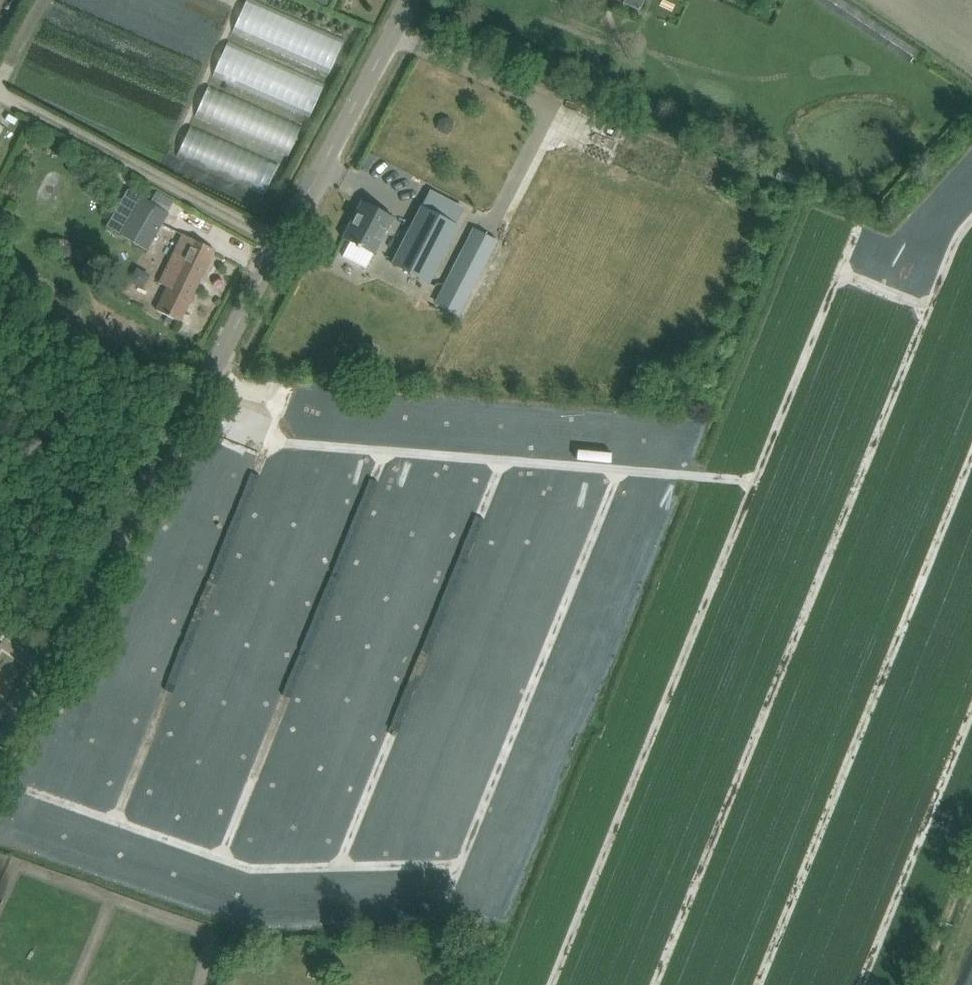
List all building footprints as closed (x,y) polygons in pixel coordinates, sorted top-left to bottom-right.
[(128,187),(106,224),(145,248),(167,212),(174,201),(157,190),(151,201),(128,187)] [(391,263),(427,282),(457,224),(454,223),(462,208),(429,191),(421,207),(420,206),(391,263)] [(361,201),(342,238),(375,255),(394,217),(361,201)] [(214,249),(196,241),(183,235),(159,283),(167,286),(155,310),(179,322),(214,249)] [(486,259),(462,247),(444,283),(467,295),(486,259)] [(0,973),(0,984),(28,984),(0,973)]
